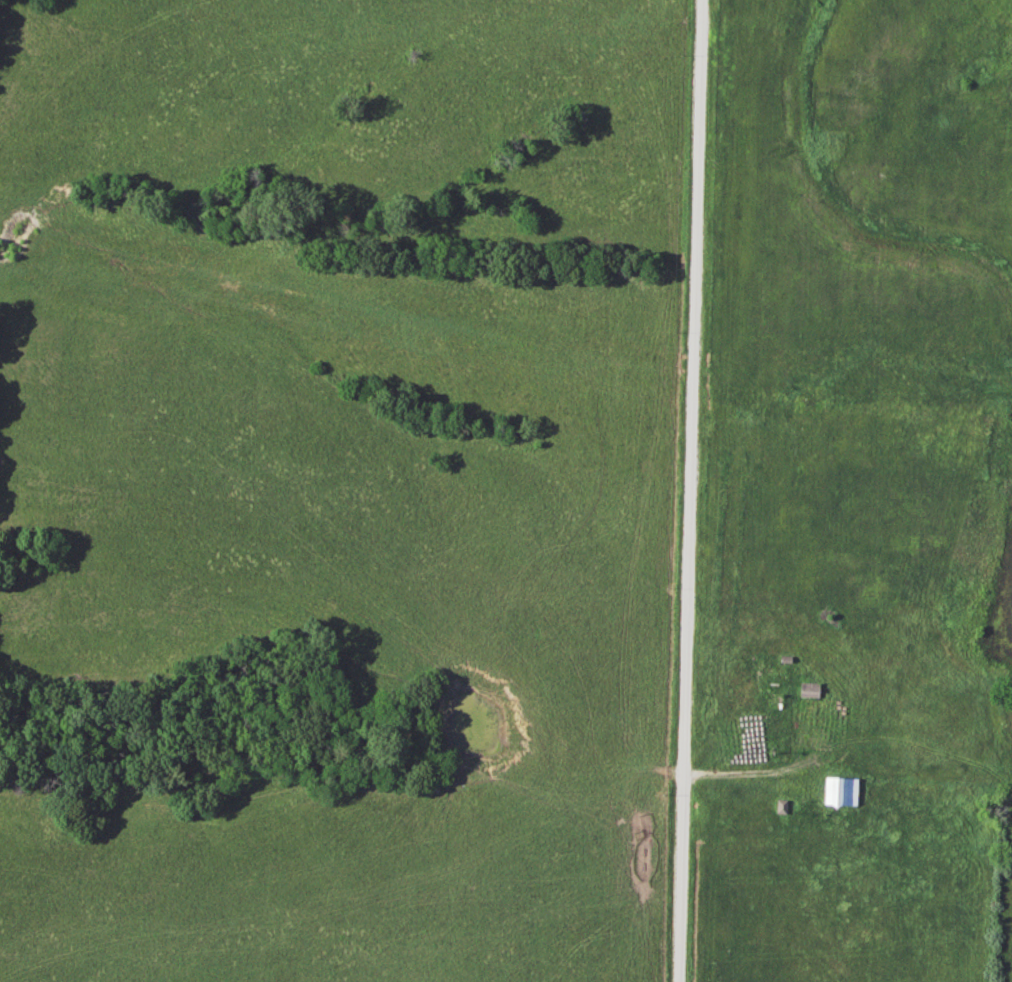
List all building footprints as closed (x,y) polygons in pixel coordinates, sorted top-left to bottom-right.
[(818,684),(797,684),(797,699),(818,699),(818,684)] [(854,779),(821,779),(821,807),(854,807),(854,779)]
